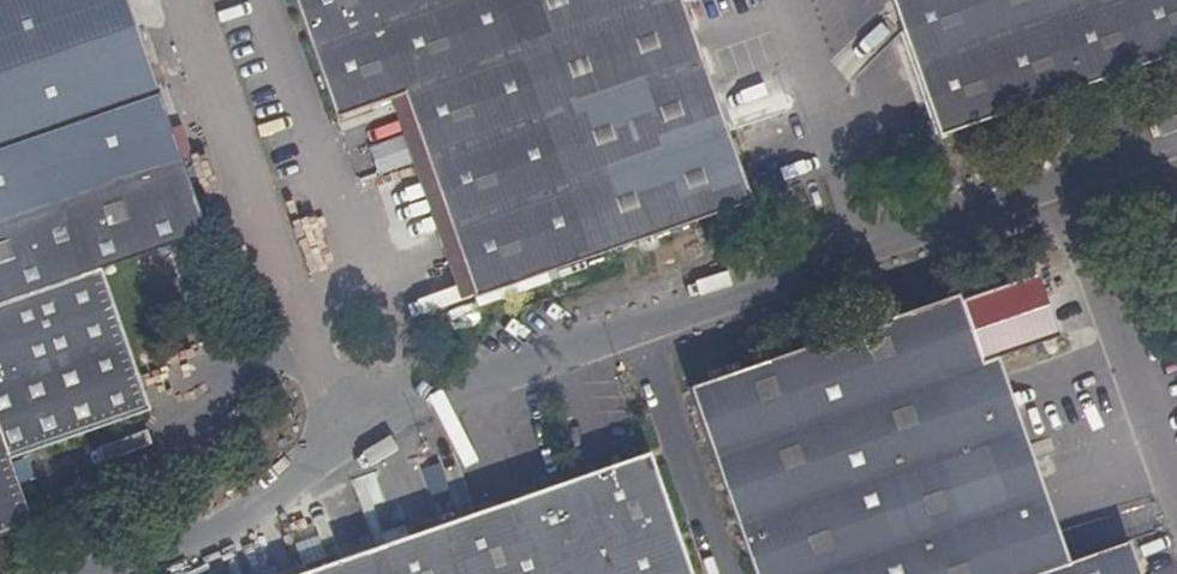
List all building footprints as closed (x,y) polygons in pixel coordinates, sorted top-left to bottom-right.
[(34,524),(21,484),(15,466),(12,459),(149,413),(101,270),(207,233),(127,0),(0,0),(0,536),(34,524)] [(391,99),(406,94),(474,294),(476,298),(752,202),(684,0),(296,0),(335,118),(391,99)] [(940,134),(1176,51),(1176,0),(892,0),(940,134)] [(406,94),(391,99),(460,300),(474,294),(406,94)] [(1071,563),(1053,569),(982,361),(959,293),(691,388),(755,573),(1142,573),(1130,542),(1071,563)] [(1053,569),(1071,563),(999,356),(982,361),(1053,569)] [(652,452),(305,573),(694,573),(652,452)] [(35,459),(15,466),(21,484),(43,476),(35,459)]
